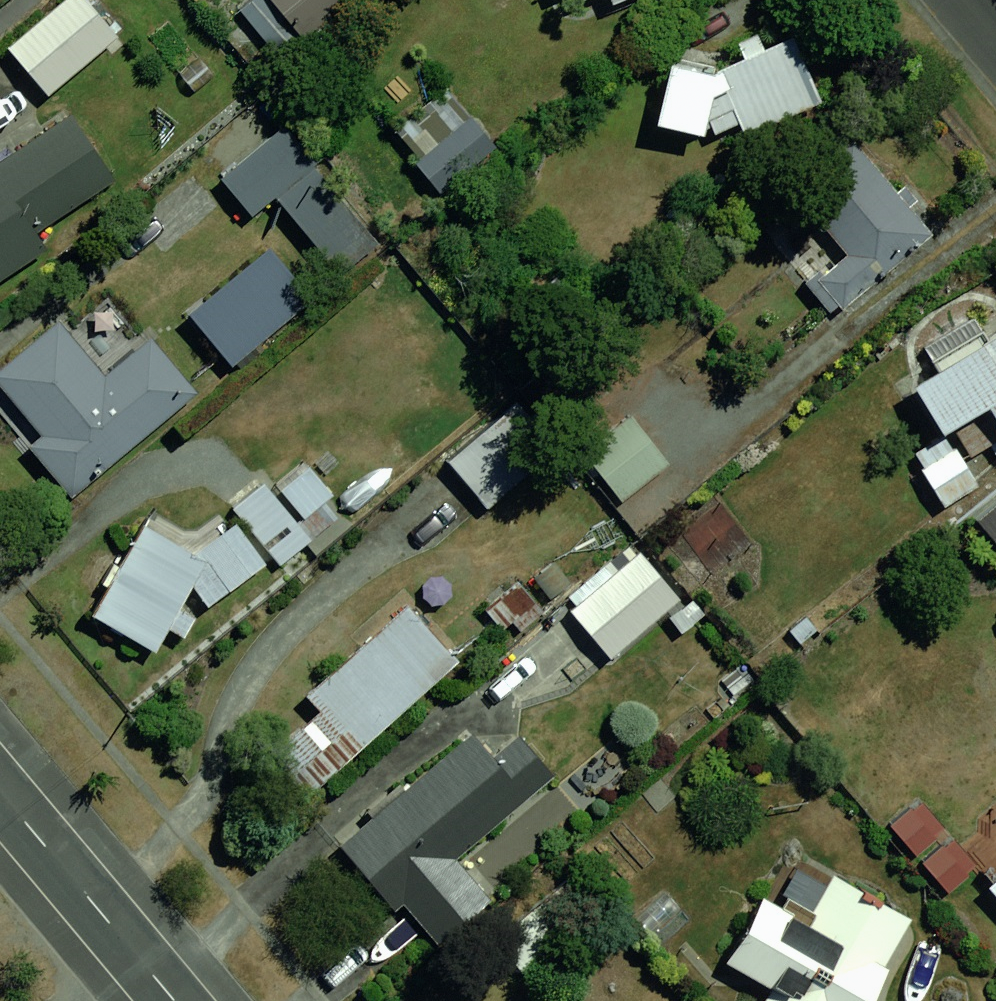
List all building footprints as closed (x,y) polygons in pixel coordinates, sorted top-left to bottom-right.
[(0,42),(0,43),(48,91),(126,27),(103,0),(49,0),(0,42)] [(292,53),(357,0),(249,0),(292,53)] [(587,25),(632,0),(573,0),(587,25)] [(661,42),(651,114),(753,129),(833,98),(804,23),(728,52),(661,42)] [(464,72),(388,134),(452,213),(529,151),(464,72)] [(0,144),(0,261),(107,193),(53,110),(0,144)] [(830,113),(769,165),(819,224),(789,250),(846,317),(893,277),(863,241),(907,204),(830,113)] [(275,118),(197,179),(233,225),(311,164),(275,118)] [(313,165),(268,200),(326,275),(372,240),(313,165)] [(269,247),(185,315),(223,361),(307,294),(269,247)] [(0,354),(0,383),(31,419),(10,436),(63,499),(199,385),(149,325),(102,364),(55,308),(0,354)] [(917,375),(951,435),(923,451),(955,506),(995,482),(995,330),(917,375)] [(495,368),(423,434),(468,482),(539,417),(495,368)] [(572,455),(607,497),(658,456),(623,414),(572,455)] [(135,520),(83,614),(156,651),(189,608),(266,565),(236,512),(185,549),(135,520)] [(626,541),(553,598),(599,656),(671,598),(626,541)] [(260,745),(298,790),(462,653),(406,587),(292,683),(309,703),(260,745)] [(468,726),(338,839),(434,950),(500,893),(463,849),(549,775),(511,731),(489,750),(468,726)] [(756,1000),(849,1000),(900,908),(826,868),(802,913),(757,889),(718,960),(765,985),(756,1000)] [(987,882),(995,893),(995,875),(987,882)]
